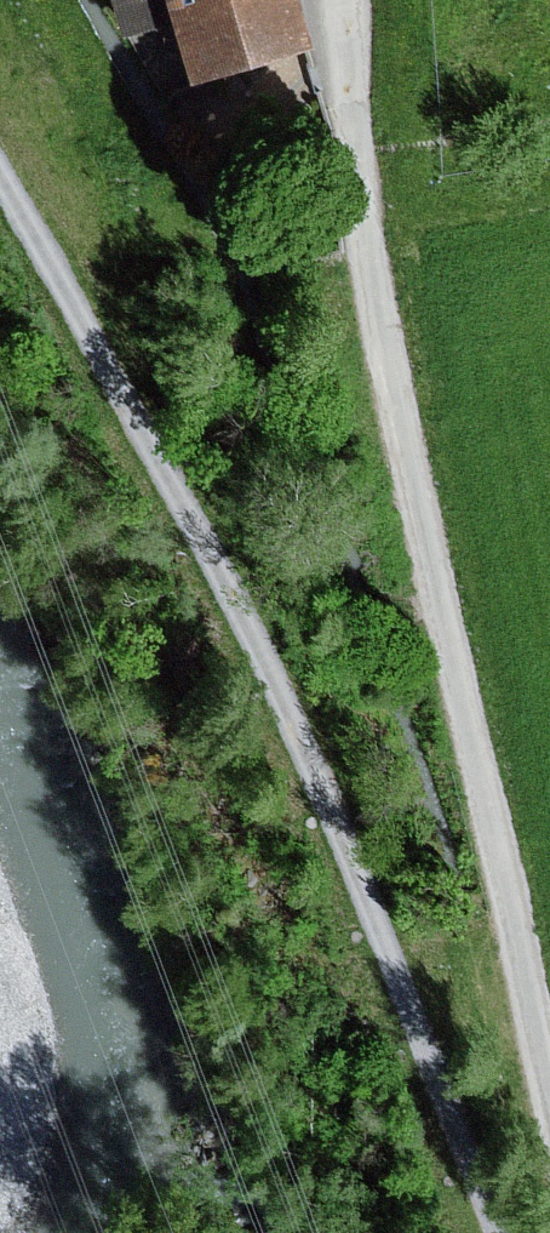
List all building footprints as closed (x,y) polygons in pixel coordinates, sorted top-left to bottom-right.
[(131,27),(178,13),(196,69),(319,31),(309,0),(123,0),(131,27)]
